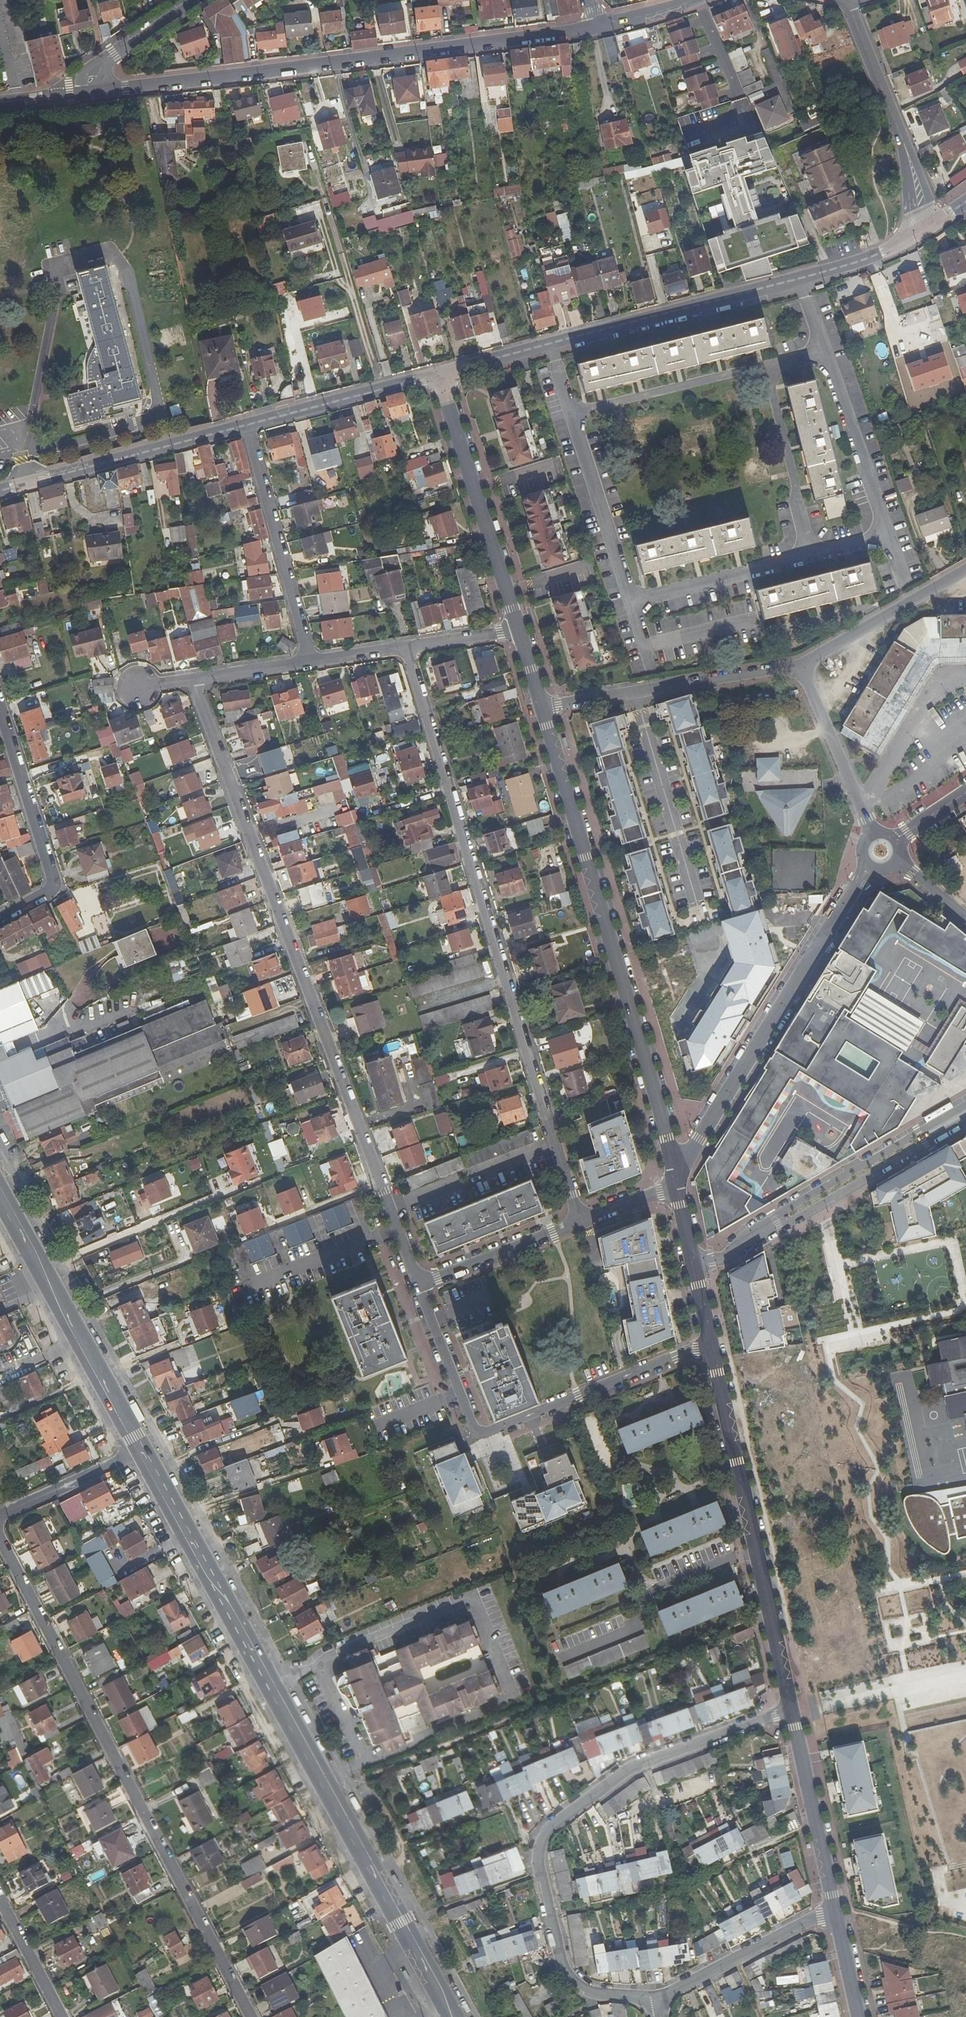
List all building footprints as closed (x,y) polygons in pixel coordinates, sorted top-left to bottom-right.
[(27,53),(15,0),(0,0),(0,1),(13,56),(27,53)] [(94,25),(90,8),(80,11),(77,0),(65,0),(67,7),(59,9),(65,32),(94,25)] [(101,5),(105,22),(125,17),(121,0),(101,5)] [(232,16),(236,12),(231,4),(228,0),(220,0),(211,6),(205,10),(219,34),(223,39),(226,65),(244,63),(240,28),(232,16)] [(231,4),(236,12),(238,14),(259,0),(237,0),(231,4)] [(439,0),(427,0),(424,0),(425,8),(439,7),(439,0)] [(482,21),(506,18),(506,16),(515,15),(513,0),(479,0),(482,21)] [(515,18),(538,15),(536,0),(513,0),(515,15),(515,18)] [(545,15),(548,15),(552,14),(549,0),(542,0),(545,15)] [(552,14),(548,15),(548,18),(560,16),(567,15),(579,13),(576,0),(549,0),(552,14)] [(933,25),(951,20),(947,7),(956,4),(955,0),(925,0),(933,25)] [(708,7),(722,40),(750,28),(753,27),(744,5),(717,16),(712,6),(708,7)] [(413,41),(417,41),(412,6),(408,6),(413,41)] [(439,7),(425,8),(417,9),(419,31),(442,28),(439,7)] [(281,10),(274,12),(277,24),(285,23),(284,16),(284,14),(283,11),(281,10)] [(321,12),(325,35),(345,33),(342,10),(321,12)] [(238,14),(236,12),(232,16),(240,28),(244,63),(250,62),(247,30),(246,26),(238,14)] [(404,12),(379,15),(381,37),(407,34),(404,12)] [(314,34),(311,13),(284,16),(285,23),(286,37),(314,34)] [(203,27),(205,27),(196,16),(194,17),(195,21),(194,21),(194,24),(190,25),(192,31),(179,35),(186,58),(210,50),(203,27)] [(794,22),(798,33),(804,31),(807,39),(823,33),(819,22),(814,24),(811,16),(794,22)] [(666,22),(668,26),(681,21),(680,17),(666,22)] [(668,26),(667,26),(669,33),(668,34),(673,46),(674,46),(678,59),(680,58),(682,66),(698,60),(695,53),(698,52),(694,39),(693,40),(688,27),(684,28),(682,21),(681,21),(668,26)] [(285,23),(277,24),(277,33),(257,35),(258,50),(287,47),(286,37),(285,23)] [(907,41),(901,23),(877,30),(881,43),(887,41),(888,47),(907,41)] [(101,26),(105,42),(112,37),(109,24),(101,26)] [(366,47),(378,46),(375,24),(365,25),(365,33),(351,34),(352,49),(366,47)] [(784,25),(768,31),(782,66),(798,60),(784,25)] [(627,73),(658,62),(646,28),(628,33),(626,33),(631,48),(621,51),(627,73)] [(226,65),(223,39),(219,34),(210,35),(219,54),(219,56),(220,66),(226,65)] [(616,35),(620,48),(627,46),(623,34),(616,35)] [(26,43),(34,75),(37,88),(53,77),(65,69),(57,35),(26,43)] [(603,38),(611,65),(620,62),(612,36),(611,36),(603,38)] [(576,58),(584,57),(581,42),(572,43),(576,58)] [(557,45),(560,67),(571,66),(568,44),(557,45)] [(542,47),(529,49),(532,70),(560,67),(557,45),(542,47)] [(887,76),(891,74),(880,47),(876,48),(887,76)] [(727,52),(736,72),(746,67),(738,48),(727,52)] [(528,77),(528,71),(532,70),(529,49),(518,51),(511,51),(515,78),(528,77)] [(212,58),(207,59),(208,67),(220,66),(219,56),(219,54),(212,54),(212,58)] [(446,60),(448,77),(468,76),(466,58),(462,58),(446,60)] [(439,85),(439,78),(444,77),(444,80),(448,80),(448,77),(446,60),(432,62),(427,63),(429,86),(439,85)] [(483,65),(486,87),(507,84),(506,79),(504,63),(483,65)] [(965,76),(965,63),(958,66),(962,79),(965,76)] [(699,67),(684,72),(687,79),(684,80),(688,92),(694,90),(698,103),(700,102),(703,110),(718,105),(715,97),(718,97),(713,84),(708,86),(704,73),(702,74),(699,67)] [(736,73),(746,96),(752,93),(761,88),(758,81),(753,82),(747,69),(736,73)] [(905,77),(913,97),(930,90),(922,70),(905,77)] [(416,77),(394,80),(396,103),(419,101),(416,77)] [(346,91),(350,108),(373,104),(370,88),(346,91)] [(450,93),(452,108),(458,107),(457,93),(450,93)] [(260,95),(235,101),(240,120),(264,114),(260,95)] [(294,95),(272,100),(277,124),(299,120),(294,95)] [(778,97),(757,105),(766,126),(786,118),(778,97)] [(165,118),(179,118),(179,124),(185,124),(185,120),(191,120),(191,117),(195,117),(195,118),(201,118),(201,117),(216,116),(215,101),(187,102),(187,98),(183,98),(183,102),(165,103),(165,118)] [(428,119),(429,124),(439,123),(437,106),(426,106),(428,119)] [(946,128),(937,106),(918,114),(926,136),(946,128)] [(513,109),(499,109),(499,133),(513,132),(513,109)] [(570,131),(570,133),(579,132),(577,118),(568,119),(569,125),(570,131)] [(345,143),(338,119),(317,125),(324,149),(345,143)] [(194,121),(194,124),(185,124),(179,124),(179,127),(166,127),(166,136),(153,137),(161,176),(176,172),(172,150),(187,149),(186,147),(206,146),(205,121),(194,121)] [(635,142),(628,121),(604,128),(610,149),(635,142)] [(569,125),(563,125),(540,128),(541,135),(570,131),(569,125)] [(797,216),(807,211),(787,164),(828,147),(834,161),(835,160),(822,129),(771,154),(797,216)] [(690,155),(680,158),(690,188),(698,186),(700,192),(721,185),(735,228),(722,232),(723,235),(707,241),(715,266),(723,264),(725,271),(741,266),(746,282),(771,275),(765,259),(797,250),(794,244),(805,241),(796,218),(779,223),(777,218),(756,224),(743,180),(776,170),(761,133),(725,144),(726,147),(715,151),(714,148),(690,155)] [(965,148),(957,135),(937,147),(942,156),(940,157),(943,162),(965,148)] [(303,142),(279,147),(282,164),(286,164),(287,171),(300,169),(300,171),(308,169),(303,142)] [(928,162),(926,157),(933,154),(930,145),(917,152),(922,164),(928,162)] [(406,151),(408,169),(408,170),(424,169),(424,173),(435,172),(431,146),(406,149),(406,151)] [(787,164),(818,238),(854,224),(857,213),(849,193),(847,194),(843,184),(845,183),(835,160),(834,161),(828,147),(787,164)] [(395,153),(400,170),(408,169),(406,151),(395,153)] [(655,165),(667,162),(665,155),(653,158),(655,165)] [(655,165),(657,172),(675,168),(673,160),(667,162),(655,165)] [(638,170),(639,176),(657,172),(655,165),(638,170)] [(392,168),(371,174),(378,198),(399,193),(392,168)] [(639,176),(638,170),(627,173),(628,180),(639,176)] [(950,182),(955,189),(965,181),(965,170),(950,182)] [(580,192),(597,190),(595,179),(577,182),(580,192)] [(698,186),(690,188),(692,194),(700,192),(698,186)] [(498,198),(505,197),(504,190),(493,192),(495,199),(498,198)] [(651,233),(655,232),(655,231),(657,231),(657,232),(665,229),(665,228),(672,226),(666,207),(645,213),(651,233)] [(378,228),(379,232),(415,223),(413,216),(411,211),(376,221),(378,228)] [(569,213),(558,215),(564,242),(575,239),(569,213)] [(359,226),(361,233),(378,228),(376,221),(359,226)] [(317,223),(284,232),(293,262),(326,252),(317,223)] [(378,228),(361,233),(362,237),(379,232),(378,228)] [(505,232),(508,243),(517,240),(515,234),(511,234),(510,230),(505,232)] [(519,250),(517,240),(508,243),(513,257),(524,254),(523,249),(519,250)] [(794,244),(797,250),(808,247),(805,241),(794,244)] [(538,254),(550,300),(560,298),(568,296),(577,294),(570,269),(564,246),(538,252),(538,254)] [(965,255),(965,247),(941,256),(948,278),(965,272),(965,269),(962,257),(965,255)] [(704,248),(684,253),(691,276),(708,270),(705,260),(707,259),(704,248)] [(625,255),(628,269),(640,265),(637,253),(625,255)] [(88,269),(76,272),(102,369),(99,370),(103,384),(97,386),(94,374),(62,383),(73,425),(105,416),(101,401),(110,398),(112,405),(141,397),(103,257),(87,262),(88,269)] [(622,284),(615,257),(598,261),(598,262),(604,288),(605,289),(622,284)] [(364,287),(380,282),(379,280),(392,277),(387,259),(358,267),(358,270),(352,272),(353,275),(356,286),(363,284),(364,287)] [(577,294),(577,295),(604,288),(598,262),(570,269),(577,294)] [(723,264),(715,266),(717,273),(725,271),(723,264)] [(663,276),(668,294),(689,289),(684,271),(663,276)] [(901,299),(925,291),(919,271),(901,276),(904,283),(896,285),(901,299)] [(489,294),(484,277),(476,279),(481,296),(489,294)] [(631,282),(636,303),(654,298),(649,278),(631,282)] [(273,285),(277,296),(289,293),(286,281),(273,285)] [(411,304),(407,289),(397,292),(398,297),(401,307),(411,304)] [(447,306),(447,304),(443,290),(435,292),(440,308),(447,306)] [(855,301),(841,306),(848,327),(877,317),(869,293),(855,298),(855,301)] [(304,322),(325,317),(320,296),(296,302),(298,310),(301,310),(304,322)] [(460,301),(464,315),(469,315),(467,310),(464,296),(459,297),(460,301)] [(569,303),(569,302),(569,300),(568,296),(560,298),(561,303),(563,304),(564,305),(566,305),(568,304),(569,303)] [(531,302),(532,310),(542,309),(540,300),(531,302)] [(469,315),(474,335),(492,331),(487,314),(478,316),(476,308),(467,310),(469,315)] [(531,313),(535,330),(555,325),(550,308),(531,313)] [(434,312),(411,318),(418,340),(440,333),(434,312)] [(474,335),(469,315),(464,315),(452,319),(458,340),(474,335)] [(578,365),(585,391),(772,345),(766,319),(578,365)] [(399,322),(384,326),(391,348),(405,343),(399,322)] [(509,337),(505,324),(497,326),(501,339),(509,337)] [(231,338),(202,343),(209,379),(238,373),(231,338)] [(349,342),(353,357),(364,354),(359,339),(349,342)] [(348,364),(342,342),(316,349),(322,371),(348,364)] [(773,348),(772,345),(585,391),(586,394),(773,348)] [(955,359),(965,355),(965,353),(964,346),(952,350),(955,359)] [(937,383),(952,378),(943,354),(928,359),(929,361),(923,364),(922,361),(907,366),(915,390),(930,385),(931,388),(937,385),(937,383)] [(271,355),(252,360),(256,379),(275,374),(271,355)] [(965,389),(965,373),(964,367),(965,366),(965,355),(955,359),(965,389)] [(816,381),(789,388),(818,501),(823,500),(828,522),(849,517),(816,381)] [(292,388),(291,385),(290,386),(286,388),(283,391),(282,394),(282,398),(282,403),(294,399),(293,394),(292,388)] [(539,457),(517,385),(495,392),(491,398),(497,416),(495,417),(505,447),(506,446),(510,460),(517,464),(539,457)] [(321,388),(309,391),(310,397),(322,394),(321,388)] [(815,502),(818,501),(789,388),(786,388),(815,502)] [(387,401),(392,420),(394,419),(408,415),(402,393),(386,398),(387,401)] [(364,403),(366,412),(378,408),(376,400),(370,402),(364,403)] [(382,402),(388,421),(392,420),(387,401),(382,402)] [(367,415),(366,412),(364,403),(357,405),(360,417),(367,415)] [(342,441),(358,437),(354,421),(353,418),(331,423),(335,436),(337,443),(342,441)] [(295,455),(297,460),(299,460),(305,458),(298,433),(269,440),(274,461),(295,455)] [(337,443),(335,436),(310,443),(318,470),(342,463),(337,443)] [(389,436),(373,441),(378,460),(395,455),(389,436)] [(220,482),(221,486),(239,481),(252,478),(241,440),(231,443),(239,472),(243,471),(244,475),(228,479),(224,464),(215,466),(217,474),(220,482)] [(350,467),(342,441),(337,443),(342,463),(344,469),(350,467)] [(215,466),(210,445),(198,448),(203,465),(196,467),(199,479),(217,474),(215,466)] [(175,462),(177,476),(185,474),(182,453),(174,455),(175,462)] [(439,453),(426,457),(429,465),(442,460),(439,453)] [(371,456),(355,461),(360,477),(376,472),(371,456)] [(428,465),(425,458),(404,465),(406,473),(413,470),(428,465)] [(180,493),(177,476),(175,462),(156,466),(158,478),(167,476),(170,495),(180,493)] [(429,488),(447,481),(440,463),(417,471),(419,476),(424,474),(429,488)] [(119,489),(142,484),(141,479),(146,478),(144,471),(139,472),(137,465),(133,466),(116,471),(119,487),(119,489)] [(421,486),(418,485),(413,470),(406,473),(413,497),(424,494),(421,486)] [(101,491),(119,487),(116,471),(99,476),(101,491)] [(915,488),(911,476),(895,482),(899,494),(915,488)] [(77,502),(75,502),(74,498),(73,489),(79,487),(84,486),(83,480),(79,481),(64,484),(67,506),(68,511),(78,509),(77,502)] [(241,489),(239,481),(221,486),(223,494),(228,493),(233,511),(239,509),(259,504),(257,498),(246,500),(244,489),(241,489)] [(210,498),(223,495),(223,494),(221,486),(220,482),(206,486),(210,498)] [(45,489),(40,491),(43,512),(67,506),(64,484),(45,489)] [(571,560),(549,488),(527,495),(523,502),(529,519),(527,520),(537,550),(538,550),(542,564),(549,567),(571,560)] [(147,490),(149,504),(156,503),(154,490),(147,490)] [(19,503),(23,502),(28,501),(26,494),(18,496),(19,503)] [(299,527),(322,521),(316,501),(293,507),(299,527)] [(30,529),(24,507),(18,508),(17,504),(3,508),(8,528),(18,526),(20,532),(30,529)] [(944,507),(917,516),(925,537),(952,528),(944,507)] [(228,512),(219,514),(221,521),(241,516),(239,509),(233,511),(228,512)] [(248,544),(259,541),(269,539),(264,521),(261,510),(250,513),(256,537),(247,539),(248,544)] [(451,512),(430,519),(438,541),(459,534),(451,512)] [(135,533),(132,513),(123,514),(126,534),(135,533)] [(636,546),(642,572),(756,544),(749,518),(636,546)] [(44,537),(43,531),(41,522),(33,524),(36,540),(44,537)] [(172,528),(174,543),(187,541),(185,526),(172,528)] [(119,532),(88,536),(91,558),(122,554),(119,532)] [(308,559),(328,554),(323,534),(302,539),(308,559)] [(248,544),(245,545),(250,575),(269,573),(266,553),(261,554),(259,541),(248,544)] [(756,548),(756,544),(642,572),(643,576),(756,548)] [(428,550),(426,545),(397,550),(398,555),(410,553),(413,553),(419,552),(420,552),(424,551),(424,550),(428,550)] [(198,556),(197,546),(189,548),(190,559),(198,556)] [(450,547),(436,549),(436,552),(439,561),(452,557),(450,547)] [(19,561),(16,549),(3,553),(7,565),(15,562),(19,561)] [(425,555),(428,566),(436,564),(434,553),(436,552),(436,549),(428,550),(424,550),(424,551),(425,555)] [(384,557),(368,560),(363,560),(367,575),(368,579),(377,577),(383,598),(395,595),(397,599),(405,597),(399,571),(402,571),(400,561),(398,555),(384,557)] [(756,592),(763,618),(877,589),(870,563),(756,592)] [(467,615),(483,611),(481,602),(478,603),(471,576),(474,575),(472,567),(456,571),(467,615)] [(195,585),(204,584),(202,571),(192,572),(195,585)] [(192,572),(184,573),(187,586),(195,585),(192,572)] [(187,586),(184,573),(167,575),(169,589),(180,587),(187,586)] [(322,595),(345,591),(341,573),(319,576),(322,595)] [(481,602),(474,575),(471,576),(478,603),(481,602)] [(269,576),(249,579),(251,599),(272,596),(269,576)] [(45,577),(37,580),(41,596),(48,594),(45,577)] [(155,592),(157,600),(167,597),(166,589),(155,591),(155,592)] [(877,592),(877,589),(763,618),(764,621),(877,592)] [(345,591),(322,595),(326,615),(350,611),(347,591),(345,591)] [(18,603),(15,595),(5,598),(3,592),(0,593),(0,609),(18,603)] [(157,600),(155,592),(147,594),(150,603),(158,601),(157,600)] [(603,664),(581,592),(558,599),(554,606),(562,630),(563,630),(575,667),(580,671),(603,664)] [(444,601),(443,596),(436,597),(438,604),(442,622),(445,632),(452,630),(449,620),(465,615),(460,597),(444,601)] [(81,602),(82,611),(101,608),(100,599),(81,602)] [(281,627),(277,602),(264,604),(268,629),(281,627)] [(411,605),(417,629),(442,622),(438,604),(418,610),(416,604),(411,605)] [(233,607),(234,613),(236,622),(259,618),(257,607),(250,608),(249,605),(233,607)] [(213,617),(218,617),(218,615),(217,613),(223,612),(224,612),(225,612),(226,614),(234,613),(233,607),(221,609),(211,610),(213,617)] [(376,613),(379,625),(389,624),(386,612),(376,613)] [(965,656),(965,615),(951,616),(944,616),(941,616),(940,617),(926,617),(905,629),(897,642),(895,641),(891,648),(844,725),(846,727),(841,734),(876,753),(927,670),(931,663),(933,659),(938,656),(944,656),(951,656),(965,656)] [(350,617),(322,622),(325,640),(353,635),(350,617)] [(235,624),(218,627),(221,642),(238,639),(235,624)] [(34,632),(32,627),(22,631),(23,633),(0,641),(0,644),(6,662),(14,660),(17,670),(33,665),(27,645),(29,644),(28,639),(25,640),(24,635),(34,632)] [(89,653),(94,652),(95,656),(106,653),(100,629),(71,637),(76,657),(89,653)] [(148,651),(151,662),(171,657),(166,638),(147,642),(144,630),(129,634),(132,649),(143,647),(145,652),(148,651)] [(176,661),(179,660),(195,656),(191,636),(171,641),(176,661)] [(213,659),(214,656),(222,654),(218,637),(194,644),(198,660),(207,658),(209,660),(213,659)] [(296,647),(283,638),(278,645),(292,654),(296,647)] [(480,677),(498,672),(494,657),(474,660),(480,677)] [(174,672),(181,671),(179,660),(176,661),(172,662),(174,672)] [(455,661),(435,667),(443,690),(462,684),(455,661)] [(402,691),(397,674),(377,678),(390,722),(404,718),(397,692),(402,691)] [(351,683),(358,706),(370,703),(369,701),(372,700),(371,696),(378,694),(374,677),(351,683)] [(94,689),(94,694),(114,692),(113,684),(113,678),(92,680),(94,689)] [(333,683),(319,688),(325,708),(347,701),(340,680),(333,683)] [(507,688),(505,680),(480,688),(482,696),(495,691),(507,688)] [(275,711),(279,722),(303,714),(296,690),(271,697),(275,711)] [(235,723),(244,720),(243,714),(242,709),(251,707),(248,691),(222,696),(226,720),(223,720),(224,726),(235,723)] [(99,703),(104,710),(117,701),(114,692),(94,694),(99,703)] [(486,724),(505,719),(499,703),(504,701),(501,692),(478,699),(486,724)] [(33,697),(32,696),(18,700),(22,710),(35,706),(35,704),(44,701),(42,694),(33,697)] [(685,696),(651,705),(655,720),(664,718),(668,717),(673,734),(677,749),(680,749),(684,762),(681,763),(689,793),(692,791),(696,806),(692,807),(696,821),(700,820),(703,831),(699,832),(703,847),(707,846),(711,860),(707,861),(715,890),(719,889),(723,903),(719,905),(724,920),(725,919),(748,913),(744,898),(748,897),(744,882),(740,883),(738,876),(739,876),(735,861),(734,861),(732,854),(736,853),(732,838),(728,840),(724,825),(717,827),(714,816),(721,815),(717,800),(721,799),(717,784),(713,785),(711,778),(712,778),(709,764),(707,764),(705,757),(709,756),(705,741),(701,743),(698,728),(694,729),(692,720),(694,719),(690,705),(688,705),(685,696)] [(99,703),(93,705),(96,712),(104,710),(99,703)] [(185,722),(178,704),(160,711),(167,728),(185,722)] [(371,706),(363,708),(365,716),(373,714),(371,706)] [(28,734),(46,729),(40,709),(22,715),(28,734)] [(143,712),(147,722),(155,720),(151,709),(148,710),(143,712)] [(108,722),(104,710),(96,712),(101,727),(109,724),(108,722)] [(257,711),(243,714),(244,720),(256,716),(258,716),(257,711)] [(619,714),(586,723),(589,732),(587,732),(591,747),(593,747),(595,756),(592,757),(596,771),(592,772),(596,787),(600,786),(602,793),(601,793),(605,808),(607,808),(609,815),(604,816),(609,831),(613,829),(617,844),(624,842),(627,852),(620,854),(624,869),(620,870),(625,885),(629,883),(631,890),(629,891),(634,906),(635,905),(637,912),(634,913),(638,928),(642,926),(647,941),(671,934),(667,919),(663,920),(659,906),(662,905),(654,876),(650,877),(646,863),(650,862),(645,847),(642,848),(639,837),(642,836),(638,822),(634,823),(630,809),(634,808),(625,779),(621,780),(617,766),(621,765),(616,750),(611,732),(615,731),(624,729),(619,714)] [(235,723),(236,727),(258,721),(256,716),(244,720),(235,723)] [(110,726),(116,743),(139,736),(133,718),(124,722),(122,717),(108,722),(109,724),(110,726)] [(673,734),(668,717),(664,718),(669,735),(673,734)] [(236,727),(238,733),(241,732),(243,739),(246,749),(264,744),(258,721),(236,727)] [(420,732),(417,721),(392,729),(395,740),(420,732)] [(516,722),(496,728),(507,764),(527,758),(516,722)] [(101,748),(108,746),(116,743),(110,726),(96,731),(101,748)] [(28,734),(36,761),(48,758),(43,742),(50,740),(46,729),(28,734)] [(620,749),(615,731),(611,732),(616,750),(620,749)] [(377,744),(384,742),(382,733),(375,735),(377,744)] [(191,749),(188,740),(167,747),(173,765),(196,756),(193,749),(191,749)] [(400,752),(412,749),(410,742),(397,745),(400,752)] [(108,746),(113,759),(121,757),(116,743),(108,746)] [(264,744),(246,749),(248,758),(257,755),(267,752),(264,744)] [(326,747),(328,755),(339,752),(337,744),(326,747)] [(267,752),(257,755),(259,763),(261,763),(263,768),(265,775),(285,769),(279,748),(267,752)] [(424,777),(415,748),(412,749),(400,752),(396,753),(405,782),(424,777)] [(339,780),(339,781),(347,779),(346,774),(340,757),(332,759),(339,780)] [(781,759),(760,759),(760,780),(781,780),(781,759)] [(6,761),(0,763),(0,779),(11,776),(6,761)] [(108,789),(123,783),(116,764),(101,770),(108,789)] [(348,780),(349,780),(370,773),(368,766),(346,774),(347,779),(348,780)] [(140,770),(130,774),(135,786),(145,782),(140,770)] [(490,778),(499,776),(497,770),(488,773),(490,778)] [(180,797),(203,789),(200,781),(198,782),(195,772),(174,780),(180,797)] [(288,772),(265,779),(268,787),(269,793),(264,794),(266,802),(274,800),(294,794),(288,772)] [(370,773),(349,780),(355,801),(369,796),(370,799),(378,797),(370,773)] [(527,773),(505,780),(517,817),(537,810),(532,794),(531,791),(532,790),(527,773)] [(85,796),(78,775),(59,781),(62,790),(57,791),(61,804),(85,796)] [(6,786),(0,788),(0,820),(14,816),(11,808),(13,807),(6,786)] [(493,805),(487,786),(468,791),(474,811),(493,805)] [(815,791),(757,791),(785,834),(792,834),(815,791)] [(266,802),(258,805),(261,815),(274,812),(277,820),(296,814),(297,817),(308,813),(304,801),(299,803),(296,793),(294,794),(274,800),(266,802)] [(189,821),(212,813),(209,805),(207,806),(203,797),(183,804),(189,821)] [(146,821),(138,802),(130,804),(134,813),(136,813),(140,823),(146,821)] [(436,810),(394,823),(398,836),(404,834),(408,845),(427,839),(422,825),(439,820),(436,810)] [(16,848),(32,843),(29,834),(20,836),(14,816),(0,820),(0,839),(4,851),(16,848)] [(540,818),(525,822),(530,837),(545,833),(540,818)] [(212,819),(193,825),(197,837),(200,836),(203,847),(220,842),(212,819)] [(361,846),(362,850),(367,848),(358,822),(353,823),(361,846)] [(350,849),(353,849),(361,846),(353,823),(342,827),(350,849)] [(63,849),(80,844),(78,839),(74,827),(57,832),(63,849)] [(503,851),(510,849),(503,829),(484,835),(490,854),(503,850),(503,851)] [(275,837),(270,839),(273,848),(280,846),(299,840),(296,831),(280,836),(279,830),(273,831),(275,837)] [(285,870),(286,869),(286,866),(305,861),(299,840),(280,846),(284,860),(271,864),(274,873),(285,870)] [(32,843),(16,848),(19,857),(35,853),(32,843)] [(79,852),(87,875),(108,868),(100,845),(79,852)] [(454,856),(451,856),(448,845),(425,852),(432,874),(449,869),(447,865),(456,863),(455,856),(454,856)] [(159,857),(155,846),(148,848),(153,859),(159,857)] [(362,850),(361,846),(353,849),(356,858),(364,855),(362,850)] [(235,853),(216,860),(223,878),(242,871),(235,853)] [(9,903),(21,896),(5,864),(0,855),(0,884),(9,903)] [(16,859),(5,864),(21,896),(31,891),(16,859)] [(286,869),(285,870),(290,887),(316,879),(310,862),(286,869)] [(89,882),(110,875),(108,868),(87,875),(89,882)] [(371,869),(375,885),(380,883),(376,868),(371,869)] [(441,897),(451,894),(448,885),(444,871),(424,878),(430,900),(441,897)] [(525,890),(519,871),(497,877),(503,897),(525,890)] [(547,898),(565,892),(558,872),(541,878),(547,898)] [(314,907),(326,903),(320,883),(296,891),(298,894),(296,897),(297,903),(300,903),(302,908),(313,905),(314,907)] [(106,910),(125,906),(120,885),(101,889),(106,910)] [(239,885),(218,892),(227,916),(228,916),(248,909),(239,885)] [(899,1127),(917,1099),(917,1098),(907,1091),(912,1083),(916,1086),(923,1075),(923,1074),(899,1059),(903,1052),(898,1049),(839,1012),(842,1008),(844,1009),(860,983),(870,967),(859,960),(892,906),(901,912),(891,928),(965,975),(965,936),(948,921),(930,905),(911,889),(885,895),(880,891),(877,897),(869,898),(752,1085),(704,1163),(720,1231),(751,1214),(746,1206),(752,1196),(728,1181),(791,1080),(794,1081),(800,1072),(870,1115),(851,1145),(855,1153),(899,1127)] [(451,894),(441,897),(449,924),(456,922),(455,919),(466,916),(459,892),(451,894)] [(351,920),(370,915),(365,897),(345,903),(351,920)] [(57,907),(71,934),(81,929),(73,914),(78,911),(72,900),(57,907)] [(36,932),(37,934),(45,930),(48,935),(58,930),(46,905),(43,907),(29,914),(36,932)] [(180,914),(186,930),(190,929),(181,906),(178,907),(180,914)] [(758,910),(765,933),(769,932),(762,908),(758,910)] [(248,909),(228,916),(237,940),(244,937),(257,933),(248,909)] [(537,933),(530,910),(509,916),(515,939),(537,933)] [(772,971),(775,967),(774,964),(768,944),(765,933),(758,910),(748,913),(725,919),(730,935),(727,936),(733,957),(735,956),(738,964),(732,973),(730,972),(712,999),(711,998),(703,1011),(694,1026),(690,1032),(686,1038),(676,1041),(681,1057),(682,1057),(686,1056),(690,1072),(713,1065),(730,1038),(742,1018),(741,1017),(750,1004),(766,978),(767,979),(772,971)] [(394,925),(389,913),(384,914),(388,927),(394,925)] [(36,932),(29,914),(10,924),(0,930),(0,941),(4,949),(36,932)] [(730,935),(725,919),(724,920),(720,921),(732,960),(709,997),(711,998),(712,999),(730,972),(732,973),(738,964),(735,956),(733,957),(727,936),(730,935)] [(188,935),(213,927),(212,922),(190,929),(186,930),(188,935)] [(318,926),(299,932),(301,939),(307,938),(315,935),(320,934),(318,926)] [(347,928),(316,938),(315,935),(307,938),(311,948),(318,946),(318,945),(349,935),(347,928)] [(467,929),(448,935),(453,952),(473,946),(467,929)] [(123,967),(152,956),(142,930),(113,942),(123,967)] [(232,968),(253,961),(244,937),(237,940),(224,945),(232,968)] [(399,961),(391,937),(386,939),(394,962),(399,961)] [(97,939),(88,942),(92,951),(109,944),(107,939),(99,943),(97,939)] [(83,955),(92,951),(88,942),(78,946),(83,955)] [(768,944),(774,964),(778,963),(772,942),(768,944)] [(530,951),(534,964),(528,966),(532,979),(558,971),(550,944),(530,951)] [(654,950),(658,960),(669,956),(665,945),(654,950)] [(17,966),(23,980),(33,976),(43,971),(53,967),(46,953),(17,966)] [(259,979),(279,973),(272,954),(253,961),(259,979)] [(453,970),(479,962),(477,954),(450,962),(453,970)] [(334,980),(355,974),(350,957),(329,962),(334,980)] [(453,970),(407,984),(412,999),(485,976),(480,961),(479,962),(453,970)] [(662,979),(653,982),(655,988),(669,983),(663,963),(657,965),(662,979)] [(355,974),(334,980),(340,998),(360,992),(360,990),(368,988),(363,971),(355,974)] [(766,978),(750,1004),(755,1007),(776,973),(772,971),(767,979),(766,978)] [(204,977),(214,1003),(228,998),(219,972),(204,977)] [(273,981),(279,998),(296,993),(290,975),(273,981)] [(584,1014),(574,981),(549,988),(560,1022),(584,1014)] [(31,1020),(16,983),(14,984),(0,989),(0,1033),(31,1020)] [(923,1045),(907,1035),(917,1019),(860,983),(844,1009),(842,1008),(839,1012),(898,1049),(904,1040),(924,1053),(955,1002),(965,1009),(965,1003),(953,996),(923,1045)] [(253,1017),(276,1008),(267,984),(244,992),(253,1017)] [(495,1010),(491,995),(418,1017),(422,1032),(495,1010)] [(162,1077),(153,1057),(75,1089),(72,1084),(151,1052),(212,1026),(203,1002),(188,1008),(185,1002),(141,1020),(143,1026),(86,1050),(82,1038),(69,1043),(67,1038),(43,1048),(46,1056),(35,1061),(30,1049),(9,1057),(4,1045),(36,1032),(31,1020),(0,1033),(0,1071),(28,1139),(85,1115),(87,1115),(84,1109),(162,1077)] [(375,1002),(351,1009),(355,1020),(357,1020),(362,1036),(384,1029),(375,1002)] [(955,1002),(924,1053),(919,1060),(944,1076),(945,1076),(964,1046),(965,1047),(965,1009),(955,1002)] [(694,1026),(703,1011),(700,1009),(690,1023),(694,1026)] [(236,1051),(298,1028),(294,1016),(232,1038),(236,1051)] [(489,1034),(488,1030),(493,1029),(490,1018),(465,1026),(474,1056),(494,1050),(489,1034)] [(742,1018),(730,1038),(734,1040),(746,1021),(742,1018)] [(153,1057),(162,1077),(165,1083),(233,1054),(232,1052),(223,1027),(221,1023),(212,1026),(151,1052),(153,1057)] [(686,1038),(690,1032),(686,1030),(683,1034),(675,1036),(676,1041),(686,1038)] [(549,1042),(558,1069),(582,1062),(573,1035),(549,1042)] [(302,1038),(282,1045),(289,1066),(309,1058),(302,1038)] [(944,1076),(943,1078),(950,1081),(965,1072),(965,1047),(964,1046),(945,1076),(944,1076)] [(440,1107),(421,1055),(416,1056),(409,1059),(427,1111),(440,1107)] [(686,1056),(682,1057),(686,1073),(690,1072),(686,1056)] [(376,1059),(377,1061),(365,1065),(380,1110),(402,1103),(386,1057),(380,1060),(379,1058),(376,1059)] [(241,1071),(248,1069),(245,1063),(239,1065),(241,1071)] [(505,1065),(485,1072),(491,1092),(511,1085),(509,1077),(507,1078),(506,1073),(508,1073),(505,1065)] [(582,1069),(561,1075),(568,1098),(589,1092),(582,1069)] [(791,1080),(728,1181),(752,1196),(755,1191),(736,1179),(796,1083),(797,1083),(800,1079),(862,1117),(837,1156),(842,1159),(851,1145),(870,1115),(800,1072),(794,1081),(791,1080)] [(438,1085),(450,1082),(448,1074),(435,1077),(438,1085)] [(290,1084),(297,1104),(305,1102),(305,1099),(323,1092),(317,1075),(290,1084)] [(942,1086),(923,1075),(916,1086),(912,1083),(907,1091),(917,1098),(917,1099),(918,1100),(942,1086)] [(246,1088),(249,1096),(254,1094),(251,1086),(246,1088)] [(258,1104),(254,1094),(249,1096),(253,1106),(258,1104)] [(518,1097),(498,1103),(504,1124),(524,1118),(518,1097)] [(627,1099),(615,1103),(617,1110),(629,1106),(627,1099)] [(630,1135),(622,1109),(586,1123),(595,1154),(578,1159),(588,1192),(640,1171),(630,1135)] [(451,1130),(446,1112),(435,1115),(440,1133),(451,1130)] [(328,1115),(301,1125),(309,1146),(336,1136),(328,1115)] [(86,1117),(79,1121),(83,1131),(91,1128),(86,1117)] [(270,1121),(262,1122),(266,1141),(274,1139),(270,1121)] [(70,1123),(59,1128),(41,1136),(48,1154),(59,1150),(62,1149),(63,1151),(68,1149),(67,1147),(65,1143),(77,1138),(70,1123)] [(410,1124),(391,1132),(394,1139),(391,1141),(392,1144),(395,1142),(399,1151),(418,1144),(410,1124)] [(527,1128),(467,1154),(459,1156),(464,1170),(533,1141),(527,1128)] [(781,1163),(808,1180),(839,1163),(797,1137),(781,1163)] [(948,1147),(933,1156),(931,1153),(915,1162),(917,1165),(906,1172),(904,1169),(888,1178),(890,1181),(877,1188),(870,1192),(882,1247),(935,1235),(932,1221),(929,1221),(925,1206),(928,1204),(938,1199),(946,1194),(948,1197),(964,1188),(962,1185),(965,1182),(965,1178),(957,1162),(965,1156),(965,1137),(948,1147)] [(281,1147),(278,1140),(267,1144),(270,1151),(281,1147)] [(425,1163),(418,1144),(399,1151),(395,1153),(398,1160),(400,1159),(404,1171),(425,1163)] [(946,1144),(931,1153),(933,1156),(948,1147),(946,1144)] [(230,1176),(234,1185),(257,1176),(245,1147),(226,1155),(232,1171),(234,1174),(230,1176)] [(342,1185),(354,1180),(345,1156),(328,1162),(331,1171),(328,1173),(331,1181),(335,1180),(337,1186),(328,1190),(331,1197),(345,1192),(342,1185)] [(464,1170),(459,1156),(403,1180),(408,1193),(464,1170)] [(199,1158),(190,1159),(192,1169),(200,1168),(199,1158)] [(64,1159),(44,1168),(53,1189),(72,1181),(73,1181),(68,1171),(64,1159)] [(906,1167),(904,1169),(906,1172),(917,1165),(915,1162),(906,1167)] [(98,1170),(95,1163),(78,1170),(82,1177),(84,1176),(98,1170)] [(98,1170),(84,1176),(87,1183),(101,1177),(98,1170)] [(225,1178),(229,1188),(234,1185),(230,1176),(225,1178)] [(172,1196),(165,1178),(144,1186),(149,1197),(147,1198),(150,1205),(172,1196)] [(890,1181),(888,1178),(876,1185),(877,1188),(890,1181)] [(436,1254),(467,1241),(484,1234),(543,1211),(530,1179),(423,1222),(436,1254)] [(72,1181),(53,1189),(60,1207),(79,1199),(72,1181)] [(277,1195),(285,1216),(303,1208),(295,1187),(277,1195)] [(362,1197),(357,1199),(364,1217),(369,1215),(362,1197)] [(253,1202),(235,1208),(237,1214),(255,1208),(253,1202)] [(85,1203),(70,1209),(83,1231),(80,1233),(85,1242),(103,1232),(100,1226),(105,1224),(101,1216),(96,1219),(92,1211),(90,1212),(85,1203)] [(344,1204),(319,1214),(327,1233),(351,1224),(344,1204)] [(237,1216),(244,1235),(267,1226),(264,1219),(262,1219),(258,1208),(237,1216)] [(207,1217),(185,1226),(196,1252),(217,1243),(207,1217)] [(305,1219),(281,1229),(289,1249),(313,1239),(305,1219)] [(630,1348),(685,1338),(661,1219),(607,1230),(614,1266),(630,1263),(641,1315),(624,1318),(630,1348)] [(267,1234),(242,1244),(250,1264),(275,1255),(267,1234)] [(137,1241),(110,1252),(116,1267),(143,1256),(137,1241)] [(744,1353),(803,1343),(794,1303),(776,1309),(773,1297),(777,1296),(771,1274),(768,1275),(763,1251),(744,1262),(726,1272),(744,1353)] [(396,1263),(385,1267),(389,1276),(394,1274),(399,1286),(404,1284),(396,1263)] [(156,1286),(153,1279),(139,1285),(142,1292),(156,1286)] [(366,1377),(407,1361),(394,1326),(376,1281),(335,1297),(338,1305),(366,1377)] [(120,1306),(129,1329),(148,1322),(140,1301),(131,1304),(130,1302),(120,1306)] [(191,1312),(199,1334),(220,1326),(211,1304),(191,1312)] [(6,1346),(5,1341),(14,1337),(4,1315),(0,1317),(0,1349),(6,1346)] [(497,1328),(467,1340),(497,1418),(537,1402),(507,1324),(504,1325),(503,1321),(495,1324),(497,1328)] [(157,1342),(148,1322),(129,1329),(137,1350),(157,1342)] [(933,1344),(938,1364),(923,1367),(927,1387),(937,1385),(946,1423),(961,1420),(965,1440),(965,1337),(933,1344)] [(161,1384),(165,1394),(185,1387),(179,1371),(177,1372),(174,1373),(170,1363),(169,1360),(150,1367),(157,1386),(161,1384)] [(39,1394),(44,1392),(34,1372),(16,1380),(25,1400),(31,1398),(32,1400),(40,1397),(39,1394)] [(10,1402),(3,1386),(0,1387),(0,1402),(2,1405),(10,1402)] [(176,1408),(181,1420),(195,1415),(185,1387),(165,1394),(171,1410),(176,1408)] [(236,1420),(259,1411),(252,1393),(229,1402),(236,1420)] [(703,1422),(694,1400),(619,1430),(628,1452),(703,1422)] [(320,1407),(298,1415),(304,1430),(325,1422),(320,1407)] [(46,1444),(42,1446),(46,1457),(48,1456),(62,1450),(69,1446),(63,1434),(66,1433),(56,1413),(51,1416),(48,1411),(39,1415),(42,1421),(36,1424),(46,1444)] [(215,1439),(224,1436),(218,1422),(213,1424),(204,1428),(200,1420),(183,1427),(191,1446),(209,1439),(209,1442),(215,1439)] [(274,1439),(283,1436),(278,1423),(269,1426),(274,1439)] [(345,1433),(322,1442),(325,1449),(328,1448),(329,1452),(331,1458),(333,1457),(336,1464),(355,1458),(352,1450),(345,1433)] [(452,1436),(413,1452),(453,1550),(501,1530),(508,1568),(613,1524),(576,1435),(524,1455),(537,1489),(524,1494),(521,1487),(491,1499),(475,1460),(467,1462),(463,1452),(459,1454),(452,1436)] [(39,1443),(35,1436),(31,1438),(34,1445),(39,1443)] [(296,1440),(287,1444),(289,1450),(298,1446),(296,1440)] [(69,1446),(62,1450),(70,1467),(89,1458),(81,1441),(69,1446)] [(267,1457),(287,1453),(285,1446),(265,1451),(267,1457)] [(223,1465),(217,1449),(217,1448),(199,1455),(205,1472),(223,1465)] [(51,1456),(53,1463),(62,1461),(61,1454),(51,1456)] [(14,1472),(17,1479),(51,1463),(48,1456),(46,1457),(14,1472)] [(255,1482),(246,1459),(240,1461),(226,1466),(235,1490),(255,1482)] [(56,1465),(58,1474),(67,1473),(65,1463),(56,1465)] [(315,1478),(314,1472),(305,1475),(307,1481),(315,1478)] [(324,1474),(325,1483),(336,1481),(335,1472),(324,1474)] [(114,1502),(105,1482),(60,1505),(69,1520),(83,1512),(80,1506),(92,1500),(97,1511),(114,1502)] [(930,1497),(935,1499),(940,1505),(949,1504),(948,1499),(965,1495),(965,1486),(914,1495),(920,1495),(927,1496),(930,1497)] [(239,1498),(248,1523),(267,1518),(264,1509),(262,1510),(256,1492),(239,1498)] [(930,1497),(927,1496),(920,1495),(914,1495),(909,1495),(907,1496),(905,1497),(904,1499),(903,1500),(903,1501),(903,1503),(903,1507),(907,1516),(914,1530),(921,1538),(928,1546),(940,1554),(942,1554),(943,1555),(944,1555),(945,1555),(946,1554),(947,1553),(948,1552),(949,1550),(949,1548),(949,1542),(949,1535),(955,1534),(957,1539),(965,1537),(965,1495),(948,1499),(949,1504),(940,1505),(935,1499),(930,1497)] [(717,1501),(642,1531),(650,1553),(726,1523),(717,1501)] [(122,1523),(125,1521),(118,1509),(104,1516),(111,1528),(122,1523)] [(278,1516),(260,1524),(270,1546),(288,1538),(278,1516)] [(29,1550),(39,1569),(43,1567),(54,1560),(58,1558),(48,1540),(50,1539),(39,1520),(20,1531),(31,1549),(29,1550)] [(421,1532),(429,1529),(426,1522),(418,1525),(421,1532)] [(147,1549),(137,1530),(128,1534),(122,1523),(111,1528),(87,1542),(89,1545),(103,1537),(109,1548),(118,1543),(117,1541),(119,1540),(130,1559),(147,1549)] [(347,1555),(361,1549),(355,1536),(342,1543),(347,1555)] [(93,1552),(89,1545),(87,1542),(82,1545),(88,1554),(93,1552)] [(249,1549),(252,1556),(263,1552),(262,1549),(260,1550),(258,1545),(249,1549)] [(116,1582),(100,1551),(86,1559),(102,1590),(116,1582)] [(264,1577),(265,1576),(269,1583),(278,1578),(275,1574),(282,1570),(275,1557),(268,1561),(266,1557),(257,1562),(261,1569),(260,1569),(264,1577)] [(43,1567),(47,1573),(58,1566),(54,1560),(43,1567)] [(543,1593),(552,1615),(628,1585),(619,1562),(543,1593)] [(79,1594),(63,1564),(58,1566),(47,1573),(43,1574),(48,1583),(46,1584),(54,1598),(56,1597),(60,1605),(79,1594)] [(144,1566),(119,1580),(124,1589),(131,1585),(136,1595),(138,1599),(150,1593),(148,1589),(154,1586),(144,1566)] [(322,1572),(319,1567),(310,1571),(312,1576),(322,1572)] [(289,1609),(292,1615),(305,1610),(301,1602),(309,1598),(298,1577),(277,1589),(288,1609),(289,1609)] [(659,1612),(669,1633),(744,1603),(734,1581),(659,1612)] [(136,1595),(131,1585),(124,1589),(130,1599),(136,1595)] [(124,1618),(135,1613),(129,1600),(118,1606),(124,1618)] [(391,1616),(399,1613),(393,1600),(385,1604),(391,1616)] [(176,1608),(172,1602),(161,1608),(174,1631),(188,1623),(184,1615),(182,1616),(177,1607),(176,1608)] [(311,1609),(293,1619),(308,1646),(322,1638),(318,1632),(323,1630),(311,1609)] [(88,1610),(67,1622),(78,1642),(99,1631),(88,1610)] [(353,1667),(345,1671),(346,1673),(360,1707),(375,1744),(383,1740),(388,1753),(408,1744),(398,1719),(410,1714),(411,1716),(423,1711),(428,1722),(451,1712),(453,1716),(465,1710),(464,1707),(476,1703),(477,1706),(489,1701),(488,1697),(506,1690),(497,1667),(494,1668),(491,1662),(489,1663),(483,1648),(485,1647),(483,1641),(485,1640),(476,1617),(458,1624),(457,1622),(444,1628),(444,1629),(434,1634),(433,1632),(420,1637),(421,1639),(397,1649),(402,1661),(391,1666),(391,1668),(380,1673),(369,1647),(348,1656),(353,1667)] [(5,1634),(19,1627),(16,1619),(1,1627),(5,1634)] [(754,1636),(752,1627),(732,1635),(735,1643),(754,1636)] [(179,1645),(191,1638),(188,1631),(176,1637),(179,1645)] [(34,1643),(28,1632),(12,1640),(13,1642),(10,1644),(15,1653),(18,1652),(22,1661),(40,1652),(36,1642),(34,1643)] [(179,1645),(166,1652),(170,1658),(181,1652),(180,1650),(184,1648),(191,1662),(187,1665),(191,1673),(203,1666),(200,1658),(207,1653),(198,1635),(191,1638),(179,1645)] [(645,1635),(564,1667),(569,1680),(651,1648),(645,1635)] [(103,1644),(83,1654),(94,1676),(115,1666),(103,1644)] [(718,1647),(709,1650),(714,1664),(722,1661),(718,1647)] [(154,1667),(170,1658),(166,1652),(150,1660),(154,1667)] [(206,1696),(224,1686),(214,1666),(195,1676),(206,1696)] [(116,1671),(98,1681),(101,1686),(103,1686),(119,1677),(116,1671)] [(42,1682),(44,1681),(40,1672),(18,1684),(27,1702),(47,1692),(43,1684),(42,1682)] [(357,1707),(358,1707),(360,1707),(346,1673),(343,1675),(342,1675),(340,1678),(339,1680),(339,1683),(339,1685),(340,1688),(341,1691),(343,1693),(344,1694),(347,1695),(350,1696),(351,1696),(352,1697),(353,1699),(354,1700),(354,1702),(355,1704),(357,1706),(357,1707)] [(748,1673),(732,1680),(732,1684),(750,1677),(748,1673)] [(119,1677),(103,1686),(110,1700),(118,1714),(137,1704),(121,1676),(119,1677)] [(200,1699),(206,1696),(195,1676),(190,1679),(200,1699)] [(750,1677),(732,1684),(734,1691),(740,1708),(750,1704),(748,1697),(756,1694),(750,1677)] [(721,1715),(731,1711),(725,1695),(723,1691),(714,1694),(721,1715)] [(731,1711),(740,1708),(734,1691),(725,1695),(731,1711)] [(713,1693),(692,1701),(694,1706),(700,1723),(721,1715),(714,1694),(713,1693)] [(228,1727),(245,1718),(232,1695),(215,1704),(228,1727)] [(115,1716),(118,1714),(110,1700),(107,1701),(115,1716)] [(44,1741),(59,1733),(44,1705),(30,1713),(44,1741)] [(694,1706),(666,1717),(672,1733),(700,1723),(694,1706)] [(182,1724),(195,1717),(192,1709),(176,1717),(182,1724)] [(3,1742),(14,1738),(8,1724),(5,1717),(0,1719),(0,1734),(3,1742)] [(666,1717),(657,1720),(662,1737),(672,1733),(666,1717)] [(246,1746),(257,1740),(245,1718),(228,1727),(238,1745),(244,1742),(246,1746)] [(657,1720),(647,1723),(652,1740),(662,1737),(657,1720)] [(26,1751),(14,1721),(8,1724),(14,1738),(18,1750),(20,1754),(26,1751)] [(606,1729),(607,1733),(613,1750),(623,1747),(617,1729),(614,1722),(604,1726),(606,1729)] [(642,1740),(637,1727),(635,1722),(627,1726),(633,1743),(642,1740)] [(637,1727),(642,1740),(643,1743),(652,1740),(647,1723),(637,1727)] [(613,1750),(607,1733),(606,1729),(604,1726),(604,1725),(603,1725),(586,1732),(595,1754),(602,1751),(603,1754),(613,1750)] [(627,1726),(617,1729),(623,1747),(633,1743),(627,1726)] [(531,1744),(538,1742),(535,1729),(527,1730),(531,1744)] [(139,1763),(157,1753),(146,1733),(128,1742),(139,1763)] [(572,1749),(552,1757),(559,1773),(589,1761),(580,1737),(569,1741),(572,1749)] [(257,1778),(272,1769),(257,1740),(246,1746),(237,1751),(237,1753),(239,1752),(249,1769),(251,1767),(257,1778)] [(863,1743),(833,1749),(833,1751),(836,1763),(836,1764),(834,1764),(838,1781),(841,1795),(843,1802),(844,1802),(844,1803),(847,1815),(848,1818),(878,1811),(873,1789),(870,1773),(863,1743)] [(222,1759),(234,1753),(231,1746),(219,1753),(222,1759)] [(757,1769),(758,1771),(766,1770),(784,1766),(782,1757),(780,1747),(762,1751),(764,1759),(755,1761),(756,1762),(757,1769)] [(47,1749),(24,1761),(29,1771),(33,1769),(41,1784),(49,1780),(41,1765),(52,1760),(47,1749)] [(540,1752),(543,1760),(549,1776),(559,1773),(552,1757),(550,1749),(540,1752)] [(12,1760),(8,1762),(13,1769),(23,1763),(20,1754),(18,1750),(9,1753),(12,1760)] [(505,1750),(496,1754),(499,1761),(507,1757),(505,1750)] [(715,1752),(708,1755),(712,1767),(719,1765),(715,1752)] [(704,1770),(712,1767),(708,1755),(700,1757),(704,1770)] [(459,1771),(466,1769),(462,1756),(455,1759),(459,1771)] [(540,1757),(532,1760),(534,1764),(540,1780),(549,1776),(543,1760),(541,1761),(540,1757)] [(698,1772),(704,1770),(700,1757),(693,1760),(698,1772)] [(421,1762),(422,1765),(426,1775),(434,1772),(431,1765),(429,1759),(421,1762)] [(691,1775),(698,1772),(693,1760),(687,1762),(691,1775)] [(685,1777),(691,1775),(687,1762),(680,1764),(685,1777)] [(513,1795),(522,1791),(515,1775),(510,1763),(501,1767),(506,1779),(512,1792),(513,1795)] [(71,1774),(83,1797),(102,1787),(90,1764),(71,1774)] [(534,1764),(525,1768),(526,1771),(530,1784),(540,1780),(534,1764)] [(678,1779),(685,1777),(680,1764),(674,1767),(678,1779)] [(427,1778),(426,1775),(422,1765),(415,1769),(421,1781),(427,1778)] [(217,1781),(211,1770),(209,1766),(193,1775),(201,1789),(217,1781)] [(785,1772),(784,1766),(766,1770),(769,1780),(786,1776),(785,1772)] [(68,1767),(51,1776),(54,1783),(71,1774),(68,1767)] [(495,1777),(497,1783),(503,1799),(513,1795),(512,1792),(506,1779),(501,1767),(491,1770),(492,1772),(495,1777)] [(671,1782),(678,1779),(674,1767),(667,1769),(671,1782)] [(257,1778),(255,1779),(270,1807),(273,1805),(286,1798),(281,1787),(282,1787),(273,1769),(272,1769),(257,1778)] [(665,1784),(671,1782),(667,1769),(660,1772),(665,1784)] [(532,1787),(530,1784),(526,1771),(515,1775),(522,1791),(532,1787)] [(37,1792),(40,1790),(31,1772),(28,1773),(34,1785),(37,1792)] [(658,1787),(665,1784),(660,1772),(653,1774),(658,1787)] [(15,1776),(17,1786),(24,1785),(22,1775),(15,1776)] [(787,1782),(786,1776),(769,1780),(771,1790),(788,1786),(787,1782)] [(637,1780),(645,1791),(652,1789),(644,1778),(637,1780)] [(639,1795),(645,1791),(637,1780),(631,1784),(639,1795)] [(12,1806),(0,1783),(0,1812),(12,1806)] [(493,1803),(503,1799),(497,1783),(486,1787),(486,1785),(477,1788),(484,1806),(493,1803)] [(633,1800),(639,1795),(631,1784),(625,1789),(633,1800)] [(32,1790),(30,1791),(35,1800),(40,1798),(37,1792),(34,1785),(30,1787),(32,1790)] [(790,1793),(788,1786),(771,1790),(773,1801),(789,1798),(790,1795),(790,1793)] [(625,1789),(619,1793),(627,1804),(629,1803),(633,1800),(625,1789)] [(468,1790),(447,1798),(454,1815),(463,1811),(474,1807),(468,1790)] [(212,1821),(196,1791),(176,1802),(184,1816),(186,1815),(194,1831),(212,1821)] [(437,1802),(447,1798),(445,1792),(435,1796),(437,1802)] [(621,1808),(627,1804),(619,1793),(613,1798),(621,1808)] [(428,1806),(437,1802),(435,1796),(426,1801),(428,1806)] [(283,1830),(301,1820),(288,1797),(286,1798),(273,1805),(283,1822),(279,1824),(283,1830)] [(448,1817),(454,1815),(447,1798),(437,1802),(444,1819),(448,1817)] [(613,1798),(608,1802),(616,1813),(617,1812),(621,1808),(613,1798)] [(85,1812),(95,1830),(114,1820),(104,1802),(94,1807),(85,1812)] [(440,1821),(444,1819),(437,1802),(428,1806),(435,1823),(440,1821)] [(610,1817),(616,1813),(608,1802),(602,1807),(610,1817)] [(424,1827),(435,1823),(428,1806),(408,1814),(411,1822),(407,1824),(410,1831),(412,1830),(423,1826),(424,1827)] [(250,1818),(247,1811),(237,1816),(240,1823),(250,1818)] [(794,1811),(782,1817),(785,1824),(797,1818),(795,1815),(794,1811)] [(776,1822),(773,1817),(766,1820),(769,1826),(776,1822)] [(797,1818),(785,1824),(788,1830),(797,1827),(799,1825),(798,1822),(797,1818)] [(669,1819),(662,1822),(668,1841),(676,1839),(669,1819)] [(283,1830),(278,1832),(286,1848),(309,1836),(301,1820),(283,1830)] [(764,1821),(758,1824),(765,1839),(772,1836),(769,1829),(764,1821)] [(758,1824),(749,1829),(757,1843),(765,1839),(758,1824)] [(8,1863),(26,1853),(12,1825),(0,1830),(0,1847),(8,1863)] [(726,1829),(721,1831),(721,1832),(725,1843),(731,1853),(747,1846),(739,1830),(733,1832),(731,1828),(726,1830),(726,1829)] [(749,1847),(757,1843),(749,1829),(741,1833),(749,1847)] [(100,1841),(113,1866),(133,1856),(120,1831),(100,1841)] [(721,1857),(731,1853),(725,1843),(721,1832),(721,1831),(710,1836),(721,1857)] [(886,1852),(883,1834),(853,1841),(853,1844),(856,1855),(856,1857),(855,1857),(856,1864),(859,1878),(863,1895),(864,1894),(865,1896),(866,1904),(873,1905),(883,1908),(898,1905),(890,1867),(886,1852)] [(712,1862),(721,1857),(710,1836),(710,1835),(700,1839),(704,1845),(708,1853),(712,1862)] [(259,1849),(273,1842),(270,1836),(253,1845),(255,1848),(258,1847),(259,1849)] [(695,1870),(712,1862),(708,1853),(704,1845),(700,1839),(691,1843),(695,1853),(688,1856),(695,1870)] [(199,1874),(221,1862),(208,1840),(189,1850),(194,1860),(192,1861),(199,1874)] [(324,1862),(314,1845),(298,1854),(307,1871),(309,1870),(314,1879),(327,1872),(322,1863),(324,1862)] [(516,1848),(504,1853),(511,1872),(523,1868),(516,1848)] [(551,1852),(552,1860),(565,1857),(563,1849),(551,1852)] [(791,1851),(781,1854),(786,1868),(795,1865),(791,1851)] [(657,1860),(657,1856),(656,1852),(648,1854),(650,1862),(657,1860)] [(504,1853),(483,1860),(485,1866),(491,1883),(504,1878),(512,1875),(511,1872),(504,1853)] [(647,1862),(651,1879),(671,1874),(666,1853),(657,1856),(657,1860),(650,1862),(647,1862)] [(261,1855),(241,1863),(247,1877),(267,1868),(261,1855)] [(271,1865),(274,1871),(293,1860),(290,1855),(271,1865)] [(485,1866),(483,1860),(483,1855),(471,1860),(475,1870),(485,1866)] [(645,1855),(636,1857),(637,1864),(647,1862),(645,1855)] [(567,1864),(565,1857),(552,1860),(554,1867),(567,1864)] [(609,1862),(604,1862),(608,1875),(611,1892),(621,1890),(621,1886),(617,1869),(616,1864),(610,1866),(609,1862)] [(641,1881),(651,1879),(647,1862),(637,1864),(641,1881)] [(455,1877),(465,1873),(463,1867),(460,1864),(452,1867),(455,1877)] [(569,1872),(567,1864),(554,1867),(556,1875),(569,1872)] [(632,1883),(641,1881),(637,1864),(628,1867),(632,1883)] [(120,1875),(136,1903),(151,1895),(143,1880),(147,1878),(140,1865),(120,1875)] [(792,1882),(783,1887),(792,1903),(801,1898),(800,1897),(811,1891),(809,1882),(806,1884),(796,1865),(786,1870),(792,1882)] [(19,1875),(29,1893),(47,1884),(38,1866),(19,1875)] [(483,1885),(491,1883),(485,1866),(475,1870),(481,1886),(483,1885)] [(621,1886),(632,1883),(628,1867),(623,1868),(617,1869),(621,1886)] [(70,1870),(60,1874),(64,1882),(74,1878),(70,1870)] [(474,1889),(481,1886),(475,1870),(465,1873),(471,1890),(474,1889)] [(585,1873),(587,1879),(591,1896),(601,1894),(597,1876),(595,1870),(585,1873)] [(261,1872),(241,1881),(245,1889),(264,1880),(261,1872)] [(570,1878),(569,1872),(556,1875),(557,1881),(570,1878)] [(441,1877),(445,1889),(457,1885),(454,1877),(453,1873),(441,1877)] [(460,1893),(460,1894),(471,1890),(465,1873),(455,1877),(454,1877),(457,1885),(445,1889),(442,1890),(445,1898),(455,1894),(460,1893)] [(601,1894),(611,1892),(608,1875),(597,1876),(601,1894)] [(559,1888),(572,1885),(574,1893),(575,1899),(582,1898),(588,1897),(591,1896),(587,1879),(571,1882),(570,1878),(557,1881),(559,1888)] [(324,1908),(317,1912),(320,1918),(337,1909),(344,1905),(331,1881),(314,1890),(324,1908)] [(559,1888),(561,1895),(574,1893),(572,1885),(559,1888)] [(750,1892),(757,1906),(764,1918),(773,1913),(765,1897),(760,1887),(750,1892)] [(782,1908),(792,1903),(783,1887),(774,1892),(782,1908)] [(48,1924),(70,1913),(57,1889),(36,1900),(48,1924)] [(773,1913),(782,1908),(774,1892),(765,1897),(773,1913)] [(285,1906),(287,1910),(311,1898),(309,1893),(291,1902),(285,1906)] [(575,1899),(574,1893),(561,1895),(562,1902),(575,1900),(575,1899)] [(866,1904),(865,1896),(861,1897),(863,1907),(872,1909),(873,1905),(866,1904)] [(468,1913),(466,1905),(447,1911),(452,1919),(468,1913)] [(765,1922),(764,1918),(757,1906),(747,1911),(756,1927),(765,1922)] [(337,1909),(320,1918),(334,1945),(344,1938),(351,1934),(350,1932),(353,1931),(351,1925),(346,1927),(337,1909)] [(746,1931),(756,1927),(747,1911),(738,1916),(746,1931)] [(108,1924),(101,1912),(87,1919),(93,1932),(108,1924)] [(569,1916),(570,1924),(584,1922),(582,1913),(569,1916)] [(253,1947),(276,1935),(265,1916),(244,1928),(253,1947)] [(737,1936),(746,1931),(738,1916),(729,1921),(737,1936)] [(721,1945),(737,1936),(729,1921),(719,1926),(722,1930),(710,1937),(716,1935),(721,1945)] [(585,1929),(584,1922),(570,1924),(571,1931),(585,1929)] [(531,1924),(521,1926),(523,1935),(528,1951),(538,1948),(538,1946),(545,1945),(541,1931),(533,1933),(533,1931),(531,1924)] [(586,1936),(585,1929),(571,1931),(572,1938),(586,1936)] [(290,1943),(302,1937),(298,1930),(287,1936),(290,1943)] [(516,1931),(511,1932),(513,1938),(518,1954),(528,1951),(523,1935),(518,1936),(516,1931)] [(175,1960),(186,1954),(174,1933),(163,1939),(172,1955),(175,1960)] [(478,1967),(508,1957),(503,1941),(498,1942),(495,1935),(482,1939),(486,1956),(479,1958),(476,1959),(478,1967)] [(716,1935),(710,1937),(712,1950),(721,1945),(716,1935)] [(587,1943),(586,1936),(572,1938),(573,1945),(587,1943)] [(704,1953),(712,1951),(712,1950),(710,1937),(707,1938),(702,1940),(704,1953)] [(56,1947),(66,1967),(83,1957),(73,1938),(56,1947)] [(344,1938),(334,1945),(312,1958),(327,1989),(343,2016),(386,2016),(344,1938)] [(508,1957),(518,1954),(513,1938),(503,1941),(508,1957)] [(802,1938),(795,1941),(802,1953),(808,1950),(802,1938)] [(486,1956),(482,1939),(475,1941),(479,1958),(486,1956)] [(627,1951),(637,1949),(636,1940),(626,1942),(627,1951)] [(704,1953),(702,1940),(695,1942),(697,1955),(704,1953)] [(648,1942),(649,1951),(651,1968),(661,1967),(659,1942),(658,1941),(648,1942)] [(672,1965),(669,1948),(668,1941),(659,1942),(661,1967),(672,1965)] [(795,1941),(789,1945),(795,1956),(802,1953),(795,1941)] [(588,1950),(587,1943),(573,1945),(574,1952),(588,1950)] [(688,1945),(669,1948),(672,1965),(683,1964),(682,1960),(690,1959),(688,1945)] [(789,1945),(783,1948),(789,1960),(795,1956),(789,1945)] [(276,1969),(265,1948),(244,1959),(249,1967),(251,1966),(258,1979),(276,1969)] [(783,1948),(776,1951),(782,1963),(789,1960),(783,1948)] [(640,1967),(638,1953),(637,1949),(627,1951),(630,1968),(640,1967)] [(589,1958),(588,1950),(574,1952),(576,1960),(589,1958)] [(8,1966),(0,1970),(0,1986),(1,1987),(23,1975),(16,1962),(21,1959),(17,1951),(4,1958),(8,1966)] [(620,1970),(630,1968),(627,1951),(617,1952),(620,1970)] [(638,1953),(640,1967),(641,1970),(651,1968),(649,1951),(638,1953)] [(776,1951),(770,1955),(776,1966),(782,1963),(776,1951)] [(609,1971),(620,1970),(617,1952),(606,1954),(609,1971)] [(599,1973),(609,1971),(606,1954),(596,1956),(599,1973)] [(770,1955),(763,1958),(770,1970),(776,1966),(770,1955)] [(590,1965),(589,1958),(576,1960),(577,1966),(577,1967),(590,1965)] [(763,1958),(757,1961),(764,1973),(770,1970),(763,1958)] [(757,1961),(751,1965),(757,1976),(764,1973),(757,1961)] [(814,1985),(831,1981),(828,1972),(826,1961),(809,1965),(814,1985)] [(885,1977),(881,1978),(883,1985),(888,1984),(911,1979),(909,1971),(882,1963),(885,1977)] [(85,1975),(98,2001),(118,1991),(105,1965),(85,1975)] [(750,1980),(757,1976),(751,1965),(745,1968),(750,1980)] [(155,1990),(145,1970),(135,1976),(141,1987),(145,1995),(155,1990)] [(739,1971),(732,1974),(737,1987),(742,1985),(743,1984),(739,1971)] [(730,1990),(737,1987),(732,1974),(725,1978),(730,1990)] [(270,1995),(277,2008),(297,1997),(285,1975),(262,1987),(267,1997),(270,1995)] [(759,1978),(758,1978),(751,1981),(752,1984),(756,1992),(765,1991),(759,1978)] [(196,1991),(191,1994),(199,2009),(218,1999),(207,1979),(194,1986),(196,1991)] [(887,2004),(915,1998),(911,1979),(888,1984),(890,1995),(885,1996),(887,2004)] [(807,1998),(816,1995),(833,1992),(832,1987),(831,1981),(814,1985),(805,1986),(807,1998)] [(725,2015),(720,2000),(713,1986),(706,1990),(713,2003),(717,2016),(719,2016),(725,2015)] [(517,1989),(505,1996),(509,2002),(521,1995),(517,1989)] [(834,1997),(833,1992),(816,1995),(818,2005),(835,2002),(834,1997)] [(525,2002),(521,1995),(509,2002),(513,2008),(525,2002)] [(915,1998),(887,2004),(889,2013),(894,2012),(894,2015),(895,2016),(919,2016),(915,1998)] [(559,2016),(566,2013),(559,2000),(553,2004),(559,2016)] [(528,2008),(525,2002),(513,2008),(516,2015),(528,2008)] [(835,2002),(818,2005),(821,2016),(839,2016),(837,2010),(835,2002)] [(557,2016),(559,2016),(553,2004),(551,2005),(557,2016)] [(110,2005),(85,2016),(116,2016),(110,2005)] [(557,2016),(551,2005),(547,2007),(552,2016),(557,2016)] [(622,2005),(612,2008),(614,2016),(625,2016),(622,2005)] [(5,2015),(6,2016),(28,2016),(22,2006),(5,2015)] [(138,2013),(139,2016),(155,2016),(150,2007),(138,2013)] [(176,2010),(180,2016),(187,2016),(181,2007),(176,2010)] [(528,2008),(516,2015),(517,2016),(528,2016),(532,2015),(528,2008)] [(274,2016),(294,2016),(289,2009),(274,2016)]
